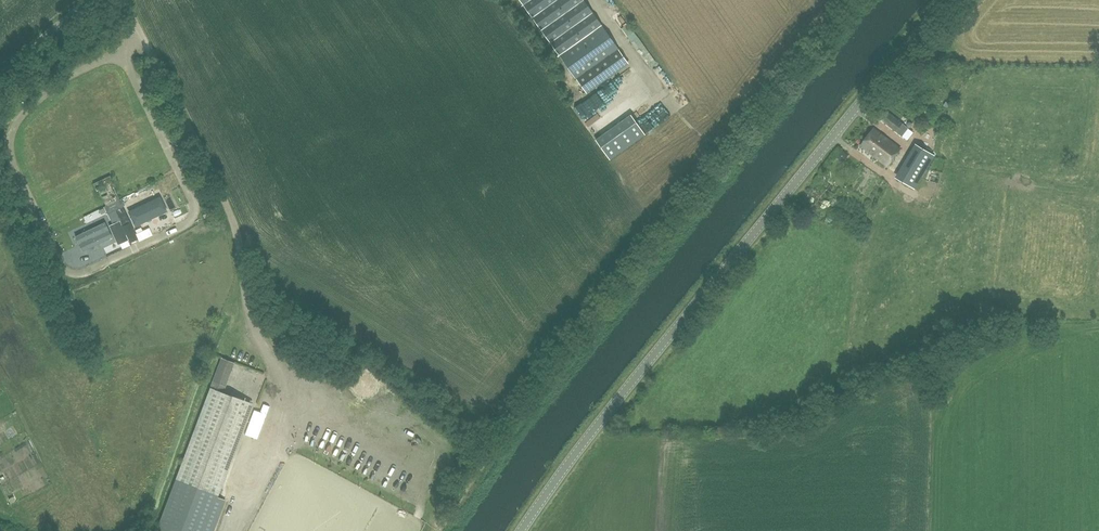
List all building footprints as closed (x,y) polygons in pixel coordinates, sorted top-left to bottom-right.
[(572,80),(586,89),(619,67),(623,61),(625,59),(613,41),(597,30),(593,24),(597,18),(593,15),(585,4),(583,2),(581,0),(518,0),(572,80)] [(626,17),(619,21),(646,61),(653,57),(626,17)] [(648,80),(603,104),(609,115),(654,90),(648,80)] [(65,105),(70,110),(76,106),(71,100),(65,105)] [(896,133),(897,132),(902,136),(908,128),(903,124),(903,125),(889,113),(881,121),(896,133)] [(595,122),(603,126),(607,120),(599,115),(595,122)] [(925,127),(894,178),(919,193),(935,166),(930,163),(935,156),(928,152),(939,135),(925,127)] [(900,150),(874,129),(861,146),(887,167),(900,150)] [(14,145),(17,154),(25,151),(22,142),(14,145)] [(108,215),(116,211),(123,225),(122,226),(119,220),(108,225),(118,245),(129,240),(126,234),(132,231),(128,223),(130,222),(123,207),(124,207),(121,200),(119,201),(112,185),(113,184),(110,177),(93,184),(97,192),(98,191),(105,207),(104,207),(108,215)] [(160,196),(127,211),(134,226),(167,211),(160,196)] [(104,220),(74,235),(81,250),(111,236),(104,220)] [(106,250),(116,244),(113,239),(103,245),(106,250)] [(954,361),(952,350),(936,353),(938,363),(945,362),(954,361)] [(226,500),(218,497),(253,404),(223,394),(234,364),(221,359),(156,530),(215,530),(226,500)]
